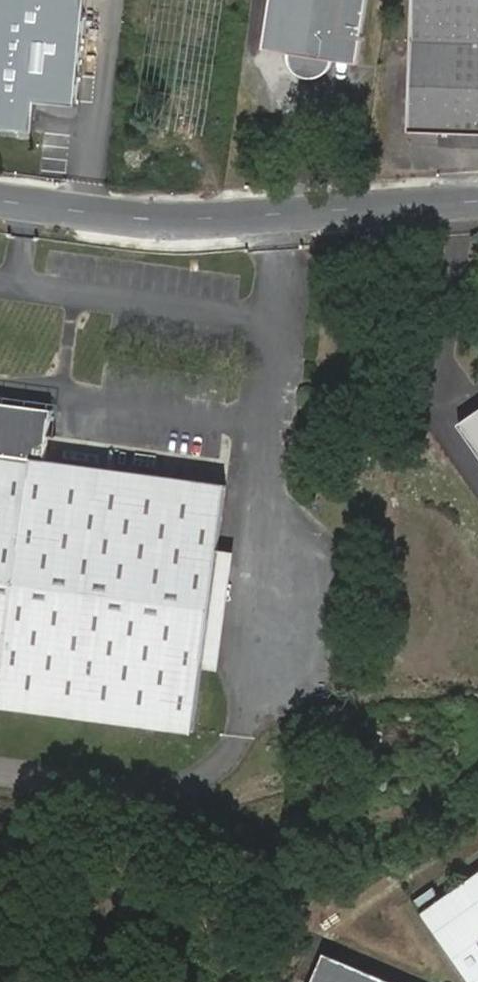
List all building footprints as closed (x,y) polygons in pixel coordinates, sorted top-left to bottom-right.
[(38,131),(40,101),(79,104),(88,0),(0,0),(0,128),(38,131)] [(265,49),(289,51),(292,61),(298,72),(304,78),(311,81),(319,80),(326,76),(331,70),(337,57),(360,61),(370,0),(273,0),(265,49)] [(416,125),(477,126),(477,0),(419,0),(416,125)] [(458,419),(477,448),(477,405),(458,419)] [(184,752),(222,503),(38,475),(46,423),(0,416),(0,724),(184,752)] [(421,912),(472,981),(477,981),(477,869),(421,912)] [(326,955),(315,981),(391,981),(326,955)]
